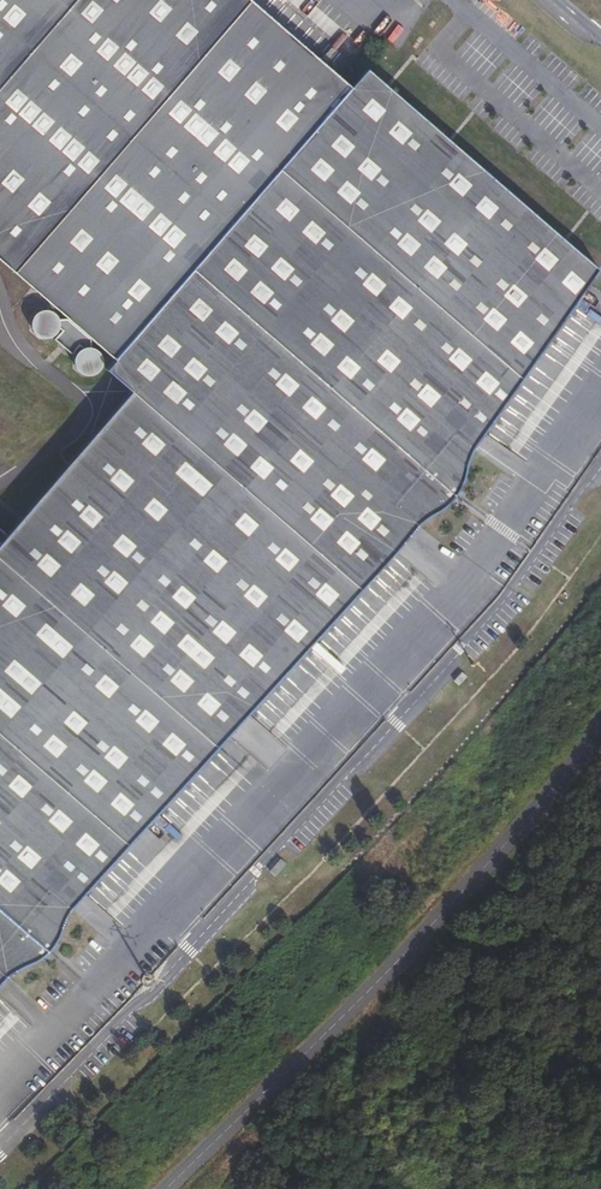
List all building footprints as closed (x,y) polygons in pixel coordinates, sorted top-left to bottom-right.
[(349,89),(247,0),(0,0),(0,263),(65,320),(89,340),(112,361),(349,89)] [(11,975),(15,972),(33,964),(41,959),(50,950),(54,943),(58,938),(65,918),(73,907),(397,551),(419,524),(430,515),(443,507),(448,503),(454,497),(460,486),(464,477),(468,459),(473,449),(599,269),(367,68),(349,89),(112,361),(104,370),(131,393),(8,535),(0,528),(0,986),(11,975)] [(35,313),(32,316),(30,321),(29,326),(30,329),(32,333),(34,336),(37,338),(42,339),(45,339),(49,338),(53,335),(57,329),(57,326),(57,321),(56,318),(52,314),(49,312),(44,311),(39,311),(35,313)] [(89,340),(65,320),(57,321),(57,326),(57,329),(60,332),(77,347),(81,350),(83,349),(88,349),(89,340)] [(60,332),(52,340),(70,356),(77,347),(60,332)] [(94,375),(96,373),(99,369),(101,365),(100,360),(100,358),(98,355),(95,351),(92,350),(88,349),(83,349),(81,350),(75,354),(73,359),(72,365),(74,368),(77,373),(80,375),(85,377),(90,376),(94,375)] [(272,871),(277,876),(288,864),(282,859),(272,871)]
